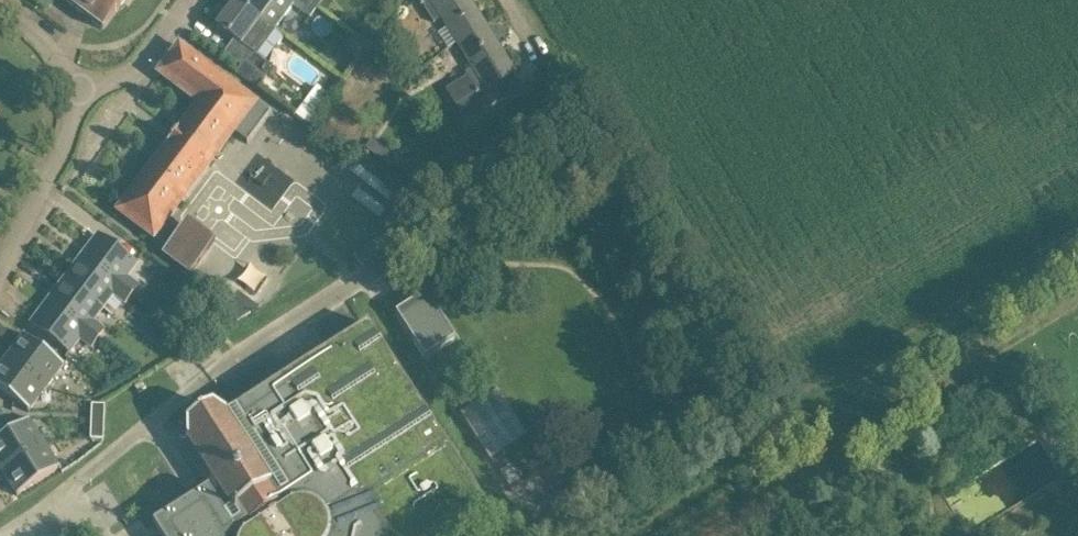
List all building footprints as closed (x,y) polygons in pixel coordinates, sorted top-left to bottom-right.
[(64,1),(104,31),(127,0),(65,0),(64,1)] [(237,2),(275,31),(295,6),(311,17),(318,8),(306,0),(291,0),(289,3),(286,0),(238,0),(237,2)] [(318,8),(324,0),(306,0),(318,8)] [(458,44),(485,27),(468,0),(421,0),(420,1),(434,24),(442,19),(458,44)] [(237,2),(218,28),(234,40),(252,53),(266,62),(284,38),(275,32),(275,31),(237,2)] [(465,74),(477,92),(457,105),(467,122),(498,103),(490,90),(515,74),(485,27),(458,44),(474,68),(465,74)] [(164,255),(192,276),(217,243),(189,222),(180,234),(166,223),(233,134),(248,146),(271,115),(179,46),(158,74),(198,104),(117,212),(168,250),(164,255)] [(252,53),(244,63),(266,79),(273,68),(266,62),(252,53)] [(307,100),(295,116),(309,126),(321,110),(307,100)] [(136,264),(116,249),(99,236),(32,325),(69,354),(80,339),(93,348),(105,332),(93,323),(114,295),(126,304),(138,288),(126,279),(136,264)] [(397,315),(425,360),(455,341),(427,296),(397,315)] [(226,315),(239,325),(260,312),(240,298),(226,315)] [(153,525),(160,535),(435,535),(484,504),(368,325),(228,415),(213,407),(187,424),(187,433),(181,437),(180,436),(179,438),(180,440),(183,438),(185,441),(182,444),(211,489),(153,525)] [(24,334),(6,358),(47,389),(66,365),(64,364),(64,366),(25,336),(26,335),(24,334)] [(0,367),(0,389),(29,411),(28,412),(29,413),(47,389),(6,358),(0,367)] [(92,411),(92,414),(96,414),(105,415),(105,408),(105,406),(99,406),(92,406),(92,411)] [(92,414),(91,423),(105,423),(105,415),(96,414),(92,414)] [(44,448),(28,422),(27,423),(28,424),(0,441),(0,475),(44,448)] [(105,423),(91,423),(91,432),(104,432),(105,423)] [(104,432),(91,432),(91,440),(104,441),(104,432)] [(0,475),(15,500),(17,500),(16,498),(57,474),(58,474),(59,474),(44,448),(0,475)] [(511,466),(500,473),(509,487),(520,480),(511,466)]
